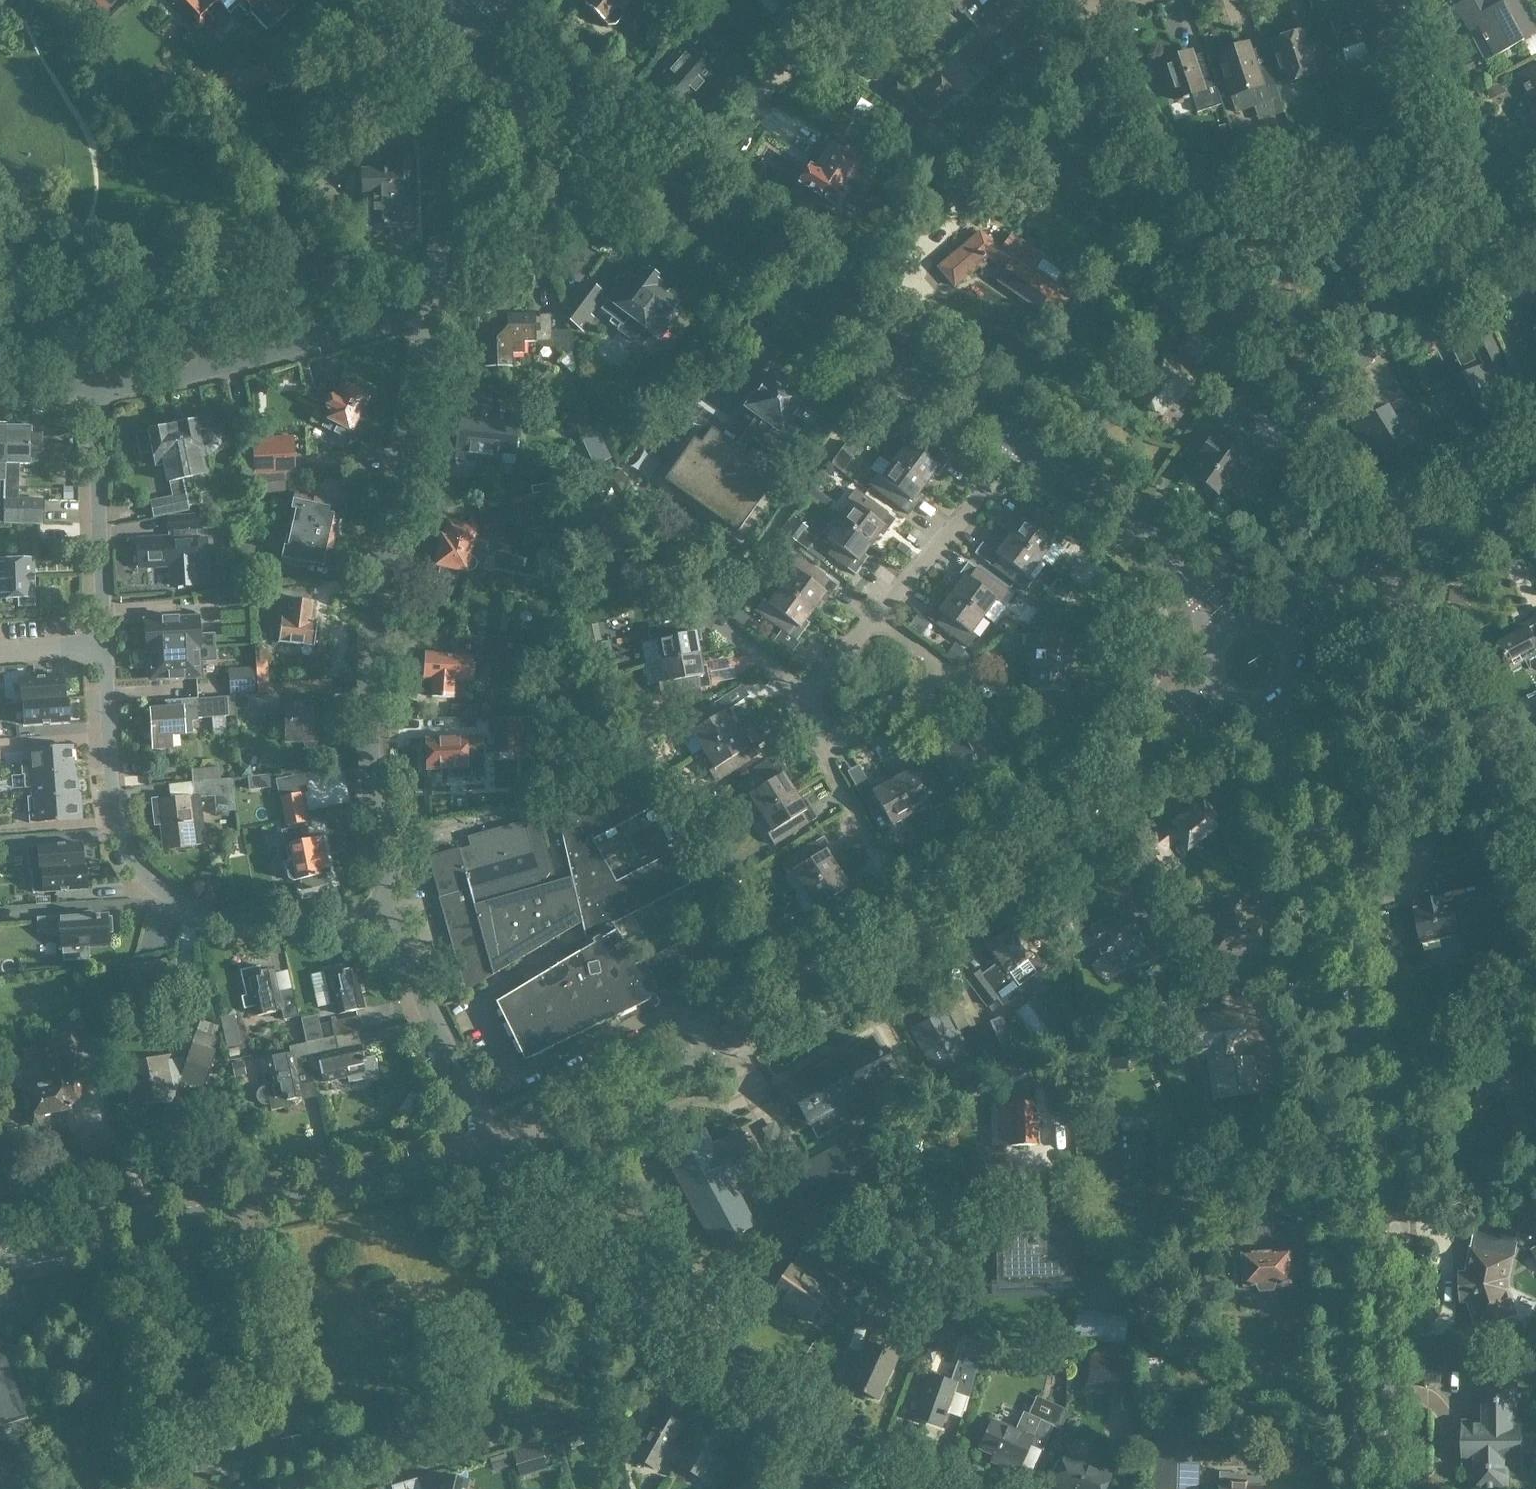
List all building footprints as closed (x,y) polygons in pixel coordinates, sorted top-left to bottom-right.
[(204,8),(197,0),(189,0),(180,9),(201,30),(224,7),(230,14),(238,6),(248,15),(254,9),(262,18),(258,22),(266,30),(270,27),(271,28),(297,4),(293,0),(287,0),(285,2),(284,0),(213,0),(204,8)] [(581,13),(585,8),(601,21),(602,19),(608,25),(617,24),(623,17),(621,11),(630,0),(565,0),(581,13)] [(969,20),(978,30),(1010,1),(1009,0),(949,0),(961,13),(962,12),(969,20)] [(1535,35),(1535,28),(1521,0),(1507,0),(1491,9),(1486,0),(1465,0),(1455,5),(1469,31),(1479,26),(1496,57),(1535,35)] [(1357,7),(1346,11),(1344,5),(1327,11),(1339,49),(1373,38),(1377,49),(1401,41),(1392,13),(1376,18),(1370,1),(1357,5),(1357,7)] [(1027,60),(1047,40),(1027,19),(1008,39),(1003,33),(976,60),(998,81),(1023,56),(1027,60)] [(698,56),(707,46),(686,27),(677,38),(698,56)] [(1323,55),(1310,60),(1301,31),(1271,42),(1285,83),(1307,75),(1312,88),(1332,81),(1323,55)] [(1236,112),(1254,106),(1256,112),(1281,104),(1268,69),(1258,72),(1248,43),(1216,54),(1236,112)] [(951,82),(977,63),(966,48),(959,54),(953,46),(935,59),(951,82)] [(667,69),(669,71),(659,83),(685,106),(703,85),(705,86),(716,74),(687,50),(678,61),(676,59),(673,58),(669,60),(667,62),(666,66),(667,69)] [(1213,77),(1201,81),(1191,51),(1161,61),(1173,99),(1197,91),(1200,100),(1195,102),(1198,111),(1222,103),(1213,77)] [(1518,76),(1532,104),(1530,105),(1535,117),(1535,67),(1518,76)] [(934,114),(956,94),(935,71),(913,91),(934,114)] [(884,95),(900,111),(902,110),(923,130),(935,119),(897,82),(884,95)] [(1233,146),(1226,125),(1210,130),(1217,152),(1233,146)] [(810,168),(800,185),(802,186),(797,195),(812,205),(818,196),(836,208),(845,193),(855,199),(864,185),(850,175),(857,165),(856,164),(860,158),(852,153),(848,159),(831,148),(825,157),(830,160),(821,175),(810,168)] [(1192,164),(1215,171),(1218,161),(1195,154),(1192,164)] [(414,158),(389,158),(390,172),(361,172),(362,196),(363,196),(363,222),(373,222),(373,224),(415,223),(414,158)] [(1006,268),(998,280),(1037,307),(1036,310),(1053,322),(1071,295),(1033,269),(1043,254),(1013,233),(1003,248),(979,231),(937,265),(953,285),(989,256),(1006,268)] [(658,284),(642,271),(634,281),(627,275),(601,309),(614,319),(620,310),(627,316),(616,330),(633,342),(644,328),(659,340),(670,325),(664,320),(676,304),(655,288),(658,284)] [(571,316),(566,322),(582,334),(592,321),(588,319),(602,301),(582,287),(564,311),(571,316)] [(484,338),(485,367),(513,367),(512,354),(524,354),(524,342),(551,342),(551,314),(506,315),(506,327),(496,338),(484,338)] [(1527,319),(1535,345),(1535,315),(1527,319)] [(586,350),(602,356),(606,345),(610,346),(615,331),(595,325),(586,350)] [(1470,336),(1486,367),(1503,358),(1487,327),(1470,336)] [(1160,414),(1173,398),(1176,401),(1195,379),(1187,373),(1195,364),(1198,367),(1214,348),(1194,331),(1178,349),(1180,351),(1173,360),(1167,356),(1149,377),(1152,380),(1139,396),(1141,397),(1142,401),(1147,408),(1154,411),(1158,412),(1160,414)] [(1361,349),(1369,363),(1387,352),(1385,349),(1387,347),(1381,337),(1361,349)] [(571,375),(577,369),(572,349),(565,356),(559,363),(571,375)] [(1463,426),(1468,424),(1469,425),(1500,409),(1493,394),(1490,395),(1485,385),(1489,383),(1481,367),(1448,383),(1461,408),(1455,412),(1454,416),(1458,425),(1463,426)] [(805,398),(770,372),(743,409),(754,417),(732,447),(708,430),(697,444),(691,440),(661,481),(734,534),(775,477),(740,453),(749,439),(773,457),(788,436),(792,439),(803,423),(792,415),(805,398)] [(1244,379),(1215,398),(1229,419),(1257,399),(1244,379)] [(355,442),(358,435),(367,417),(359,414),(368,397),(341,384),(335,397),(331,395),(326,406),(329,408),(324,417),(326,418),(322,426),(355,442)] [(473,471),(475,459),(499,462),(500,452),(513,453),(516,425),(522,404),(494,396),(486,424),(469,422),(470,420),(461,419),(455,470),(473,471)] [(696,399),(689,420),(707,426),(713,405),(696,399)] [(1409,456),(1409,457),(1427,446),(1406,412),(1395,419),(1388,407),(1375,414),(1369,405),(1347,419),(1361,441),(1372,434),(1387,457),(1388,457),(1394,466),(1409,456)] [(194,421),(170,426),(182,479),(188,507),(202,504),(200,494),(208,493),(201,456),(206,454),(213,452),(217,448),(220,442),(220,435),(217,429),(213,425),(206,422),(200,423),(195,424),(194,421)] [(182,479),(170,426),(135,433),(139,455),(152,452),(155,466),(164,464),(168,482),(182,479)] [(20,498),(20,464),(29,465),(29,453),(40,453),(40,430),(29,430),(29,428),(6,428),(6,457),(6,481),(5,498),(20,498)] [(906,445),(894,461),(926,484),(937,468),(941,471),(949,460),(909,430),(901,441),(906,445)] [(1202,461),(1192,476),(1205,485),(1204,489),(1210,493),(1214,491),(1217,493),(1227,479),(1234,484),(1244,470),(1237,465),(1248,449),(1223,431),(1218,438),(1213,435),(1197,458),(1202,461)] [(292,439),(252,440),(253,470),(253,476),(284,475),(293,475),(292,439)] [(1277,441),(1260,447),(1267,468),(1284,462),(1277,441)] [(852,457),(841,449),(830,463),(842,472),(852,457)] [(926,484),(894,461),(882,477),(877,473),(868,485),(909,515),(917,503),(913,500),(926,484)] [(253,476),(253,470),(242,471),(243,489),(254,489),(253,476)] [(618,493),(627,486),(618,473),(608,480),(618,493)] [(285,491),(284,475),(253,476),(254,489),(254,492),(285,491)] [(549,483),(530,486),(531,493),(550,491),(549,483)] [(851,504),(839,520),(872,544),(884,528),(887,531),(895,521),(854,490),(846,500),(851,504)] [(150,500),(152,512),(153,518),(188,512),(185,494),(150,500)] [(1016,527),(1009,536),(1040,559),(1050,566),(1063,549),(1058,545),(1065,534),(1033,511),(1038,505),(1024,494),(1017,502),(1025,509),(1013,524),(1016,527)] [(289,525),(293,526),(311,529),(322,532),(335,534),(338,518),(341,516),(342,509),(338,503),(331,501),(329,503),(295,496),(289,525)] [(5,501),(5,522),(45,522),(46,498),(20,498),(5,498),(5,501)] [(512,499),(478,504),(482,528),(516,523),(512,499)] [(200,515),(197,515),(200,525),(200,524),(212,524),(212,511),(200,511),(200,515)] [(168,516),(168,539),(143,540),(144,566),(171,565),(172,586),(196,585),(194,563),(196,562),(194,531),(201,531),(200,525),(197,515),(168,516)] [(808,528),(795,518),(784,533),(797,543),(808,528)] [(436,576),(453,579),(455,570),(468,572),(470,572),(473,571),(475,570),(476,568),(476,565),(476,563),(475,561),(473,559),(471,558),(478,526),(446,520),(444,534),(440,533),(434,565),(438,566),(436,576)] [(872,544),(839,520),(826,538),(834,544),(827,553),(855,574),(863,564),(859,561),(872,544)] [(311,529),(293,526),(291,536),(287,536),(284,550),(281,564),(308,570),(309,564),(328,568),(335,534),(322,532),(311,529)] [(1040,559),(1009,536),(997,554),(982,543),(975,553),(1025,590),(1032,580),(1027,576),(1040,559)] [(1068,547),(1064,559),(1080,565),(1084,552),(1068,547)] [(793,571),(781,588),(812,611),(824,594),(829,597),(837,586),(796,557),(789,567),(793,571)] [(17,577),(34,576),(33,559),(0,560),(0,577),(17,577)] [(963,576),(951,593),(983,615),(995,599),(1000,603),(1007,592),(967,562),(959,573),(963,576)] [(34,576),(17,577),(0,577),(0,599),(18,598),(18,607),(35,607),(34,576)] [(216,605),(248,602),(246,588),(215,591),(216,605)] [(812,611),(781,588),(768,604),(763,601),(756,611),(796,641),(804,631),(799,628),(812,611)] [(983,615),(951,593),(939,609),(935,607),(927,617),(967,647),(976,636),(970,632),(983,615)] [(281,598),(278,617),(281,617),(278,642),(313,646),(316,621),(310,620),(312,602),(281,598)] [(150,652),(212,647),(211,633),(196,634),(195,616),(175,618),(175,617),(159,618),(160,619),(143,620),(145,652),(150,652)] [(645,664),(660,661),(699,654),(695,634),(699,633),(697,619),(648,628),(650,642),(642,643),(645,664)] [(1535,639),(1535,619),(1515,630),(1517,634),(1500,644),(1512,667),(1526,660),(1531,670),(1535,671),(1535,642),(1535,640),(1535,639)] [(1030,646),(1029,668),(1068,670),(1069,648),(1076,648),(1076,636),(1026,633),(1025,646),(1030,646)] [(453,681),(469,682),(471,657),(496,659),(496,655),(520,656),(521,638),(456,639),(455,655),(424,653),(422,679),(431,679),(430,696),(452,698),(453,681)] [(599,675),(606,674),(601,643),(583,647),(599,675)] [(212,647),(150,652),(150,656),(146,659),(147,672),(152,674),(152,680),(168,678),(168,680),(182,679),(182,677),(199,676),(198,660),(213,659),(212,647)] [(256,666),(255,666),(256,693),(272,692),(272,684),(271,684),(270,670),(268,671),(267,653),(255,653),(256,666)] [(702,674),(699,654),(660,661),(664,681),(657,682),(660,697),(684,692),(687,711),(702,701),(700,689),(709,688),(707,673),(702,674)] [(256,693),(255,666),(228,668),(230,695),(256,693)] [(1068,670),(1029,668),(1028,688),(1024,688),(1023,702),(1073,704),(1074,691),(1067,690),(1068,670)] [(21,703),(23,703),(23,702),(66,699),(66,698),(64,676),(19,679),(21,703)] [(248,711),(280,709),(279,695),(247,696),(248,711)] [(197,706),(191,706),(150,709),(153,750),(173,749),(172,735),(193,733),(192,722),(198,721),(198,719),(212,717),(213,735),(226,734),(226,732),(236,731),(235,716),(228,717),(227,697),(197,700),(197,706)] [(692,756),(702,750),(735,730),(729,720),(734,717),(721,697),(679,724),(686,735),(681,738),(692,756)] [(25,725),(70,722),(68,698),(66,698),(66,699),(23,702),(23,703),(25,725)] [(316,743),(315,733),(312,733),(311,705),(285,706),(286,740),(304,740),(304,744),(305,746),(307,748),(310,749),(312,748),(314,746),(316,743)] [(514,753),(526,753),(525,721),(495,722),(496,746),(514,745),(514,753)] [(978,731),(960,741),(980,776),(998,766),(1001,772),(1012,765),(987,721),(976,727),(978,731)] [(746,747),(735,730),(702,750),(713,768),(708,771),(715,782),(758,755),(751,744),(746,747)] [(425,739),(425,753),(420,757),(420,764),(425,769),(425,770),(447,769),(447,779),(464,779),(464,769),(465,769),(465,754),(481,754),(481,739),(465,739),(465,738),(425,739)] [(980,776),(960,741),(941,752),(939,748),(928,754),(953,798),(964,792),(961,786),(980,776)] [(73,771),(73,770),(71,746),(27,749),(28,761),(21,761),(22,775),(24,775),(24,774),(73,771)] [(759,814),(793,792),(782,774),(786,772),(778,760),(735,788),(742,799),(747,796),(759,814)] [(909,770),(890,781),(896,791),(910,816),(929,805),(932,811),(943,804),(918,760),(907,766),(909,770)] [(75,770),(73,770),(73,771),(24,774),(24,775),(25,787),(32,787),(33,797),(77,794),(75,770)] [(572,879),(582,922),(588,949),(496,1004),(524,1063),(650,1003),(648,997),(739,953),(723,920),(633,964),(613,925),(695,880),(678,848),(616,882),(593,840),(650,808),(632,776),(558,819),(572,879)] [(217,814),(235,811),(231,779),(196,782),(198,796),(199,796),(199,799),(215,797),(217,814)] [(893,826),(910,816),(896,791),(890,781),(873,791),(870,786),(859,793),(884,837),(895,831),(893,826)] [(804,809),(793,792),(759,814),(769,830),(764,834),(772,846),(815,818),(807,807),(804,809)] [(29,811),(36,810),(37,822),(80,819),(79,793),(77,794),(33,797),(28,797),(29,811)] [(282,798),(286,819),(305,815),(301,795),(282,798)] [(199,824),(201,821),(199,799),(199,796),(198,796),(158,800),(159,817),(165,817),(168,842),(201,839),(199,824)] [(1165,847),(1177,838),(1186,849),(1200,839),(1202,840),(1214,830),(1213,829),(1215,827),(1210,821),(1216,817),(1203,800),(1163,830),(1164,831),(1156,837),(1155,835),(1132,853),(1155,883),(1178,865),(1165,847)] [(291,830),(283,831),(285,845),(289,844),(309,841),(306,826),(304,827),(303,822),(306,821),(305,815),(286,819),(287,825),(290,825),(291,830)] [(266,838),(277,835),(274,821),(263,823),(266,838)] [(482,981),(582,922),(572,879),(542,887),(524,823),(469,839),(470,846),(427,858),(445,924),(457,921),(469,951),(482,981)] [(792,871),(803,888),(836,867),(825,850),(829,847),(823,836),(780,863),(787,874),(792,871)] [(322,838),(309,841),(289,844),(293,863),(288,864),(286,867),(288,880),(292,882),(300,881),(302,890),(328,885),(326,875),(329,874),(322,838)] [(31,871),(31,870),(41,869),(84,866),(84,865),(82,843),(27,847),(29,871),(31,871)] [(1459,937),(1452,902),(1481,897),(1480,887),(1481,886),(1475,855),(1437,863),(1445,899),(1421,904),(1422,909),(1417,910),(1423,944),(1459,937)] [(31,870),(31,871),(33,893),(42,892),(88,889),(86,865),(84,865),(84,866),(41,869),(31,870)] [(836,867),(803,888),(814,906),(809,909),(816,920),(860,893),(853,881),(847,885),(836,867)] [(1261,953),(1256,922),(1245,924),(1241,899),(1218,902),(1222,927),(1213,929),(1218,959),(1261,953)] [(1193,929),(1189,907),(1162,911),(1169,932),(1193,929)] [(1130,912),(1109,921),(1092,928),(1105,961),(1133,950),(1136,957),(1172,941),(1162,919),(1158,921),(1156,917),(1139,924),(1140,926),(1136,928),(1130,912)] [(38,931),(60,935),(61,948),(69,947),(70,954),(88,953),(87,946),(109,944),(108,933),(112,932),(111,917),(107,918),(107,916),(100,917),(100,915),(95,916),(95,917),(90,917),(89,914),(37,917),(38,931)] [(1001,961),(989,970),(983,974),(978,969),(966,978),(986,1006),(998,997),(1003,1004),(1023,990),(1017,982),(1033,970),(1036,974),(1043,969),(1014,927),(989,945),(1001,961)] [(124,995),(139,992),(157,989),(154,975),(168,973),(165,958),(133,964),(119,966),(124,995)] [(322,969),(322,973),(310,976),(314,995),(327,992),(329,1005),(334,1004),(337,1014),(363,1009),(355,969),(343,971),(342,965),(322,969)] [(291,989),(277,992),(272,970),(260,973),(258,966),(240,971),(246,997),(250,996),(255,1016),(281,1011),(283,1020),(297,1017),(291,989)] [(1236,1061),(1234,1046),(1243,1045),(1238,1012),(1192,1019),(1197,1053),(1213,1050),(1222,1109),(1240,1106),(1238,1106),(1237,1094),(1255,1091),(1250,1059),(1236,1061)] [(945,1015),(916,1030),(936,1069),(965,1053),(945,1015)] [(333,1038),(357,1033),(361,1032),(357,1016),(330,1022),(333,1038)] [(990,1062),(1013,1051),(998,1019),(974,1030),(990,1062)] [(193,1043),(192,1045),(191,1044),(185,1062),(174,1064),(172,1056),(125,1066),(133,1103),(170,1102),(178,1080),(203,1089),(214,1052),(220,1037),(218,1027),(200,1020),(192,1043),(193,1043)] [(333,1038),(330,1022),(319,1024),(322,1040),(333,1038)] [(240,1045),(237,1031),(223,1034),(226,1048),(240,1045)] [(304,1044),(316,1097),(317,1097),(311,1072),(319,1070),(322,1083),(346,1077),(347,1083),(378,1076),(374,1057),(363,1059),(360,1047),(357,1033),(333,1038),(322,1040),(304,1044)] [(84,1095),(71,1034),(41,1041),(50,1082),(9,1090),(12,1105),(21,1103),(25,1123),(32,1125),(39,1124),(43,1118),(42,1114),(68,1109),(68,1107),(71,1107),(71,1105),(78,1104),(84,1095)] [(816,1063),(819,1068),(787,1085),(808,1124),(809,1123),(817,1138),(871,1109),(863,1094),(891,1078),(884,1066),(892,1062),(884,1047),(876,1051),(871,1040),(829,1063),(826,1057),(816,1063)] [(301,1101),(316,1097),(304,1044),(289,1048),(290,1054),(265,1060),(268,1073),(261,1075),(269,1111),(290,1107),(288,1100),(300,1098),(301,1101)] [(955,1089),(982,1074),(972,1057),(945,1072),(955,1089)] [(1037,1145),(1036,1103),(995,1104),(997,1147),(1037,1145)] [(402,1127),(410,1126),(408,1114),(400,1115),(402,1127)] [(776,1128),(761,1136),(769,1151),(785,1143),(776,1128)] [(732,1182),(757,1168),(738,1131),(715,1143),(714,1142),(711,1144),(704,1130),(667,1150),(703,1217),(702,1218),(703,1221),(704,1220),(717,1244),(754,1224),(732,1182)] [(870,1130),(777,1180),(793,1210),(838,1185),(841,1190),(889,1164),(870,1130)] [(1115,1152),(1116,1165),(1119,1165),(1120,1186),(1152,1184),(1151,1163),(1155,1162),(1153,1132),(1117,1134),(1118,1151),(1115,1152)] [(1018,1163),(986,1164),(987,1182),(1019,1181),(1018,1163)] [(834,1197),(793,1226),(807,1247),(848,1218),(834,1197)] [(1273,1198),(1272,1197),(1247,1206),(1247,1207),(1248,1234),(1274,1232),(1273,1198)] [(1535,1234),(1535,1212),(1518,1213),(1519,1234),(1535,1234)] [(994,1232),(995,1280),(1071,1278),(1070,1230),(1055,1230),(1055,1220),(1007,1221),(1008,1232),(994,1232)] [(1516,1244),(1488,1238),(1485,1252),(1471,1249),(1466,1274),(1460,1274),(1461,1302),(1468,1301),(1477,1328),(1517,1315),(1508,1288),(1508,1279),(1516,1244)] [(1229,1279),(1230,1287),(1249,1286),(1249,1287),(1253,1287),(1253,1286),(1256,1286),(1256,1288),(1258,1291),(1271,1291),(1273,1287),(1273,1285),(1278,1284),(1278,1285),(1282,1285),(1282,1284),(1289,1284),(1289,1280),(1293,1278),(1293,1266),(1288,1264),(1287,1252),(1284,1252),(1281,1251),(1277,1251),(1274,1253),(1240,1255),(1213,1257),(1214,1280),(1229,1279)] [(816,1284),(792,1267),(773,1293),(818,1324),(829,1308),(821,1302),(836,1280),(824,1272),(816,1284)] [(868,1329),(877,1299),(882,1283),(869,1279),(864,1295),(863,1294),(854,1325),(868,1329)] [(1146,1289),(1128,1291),(1132,1322),(1149,1320),(1146,1289)] [(1072,1337),(1124,1345),(1128,1317),(1077,1309),(1072,1337)] [(20,1436),(27,1434),(24,1419),(29,1418),(0,1340),(0,1488),(34,1488),(20,1436)] [(877,1400),(898,1356),(867,1342),(847,1386),(877,1400)] [(937,1349),(925,1345),(921,1357),(933,1361),(937,1349)] [(950,1382),(929,1374),(913,1416),(941,1426),(953,1392),(968,1398),(980,1356),(962,1350),(950,1382)] [(1130,1360),(1093,1354),(1089,1353),(1085,1384),(1126,1390),(1130,1360)] [(1165,1404),(1162,1357),(1137,1359),(1140,1406),(1165,1404)] [(1514,1424),(1514,1381),(1482,1381),(1482,1424),(1464,1424),(1464,1462),(1474,1462),(1475,1481),(1482,1488),(1503,1488),(1507,1488),(1507,1475),(1514,1475),(1519,1469),(1519,1462),(1521,1462),(1520,1424),(1514,1424)] [(652,1430),(647,1427),(640,1440),(642,1441),(633,1456),(656,1470),(663,1458),(675,1465),(683,1448),(672,1442),(682,1425),(661,1413),(652,1430)] [(1030,1444),(1041,1449),(1052,1425),(1030,1416),(1023,1431),(1017,1429),(1016,1432),(992,1421),(980,1448),(1004,1459),(1002,1463),(1018,1471),(1030,1444)] [(683,1448),(675,1465),(706,1482),(714,1468),(721,1471),(730,1454),(723,1450),(731,1435),(701,1418),(684,1448),(683,1448)] [(1154,1488),(1197,1488),(1199,1420),(1156,1418),(1154,1488)] [(1065,1453),(1050,1485),(1060,1488),(1104,1488),(1111,1474),(1065,1453)] [(1244,1477),(1234,1477),(1234,1472),(1220,1471),(1220,1488),(1264,1488),(1264,1478),(1244,1477)] [(467,1481),(443,1475),(440,1488),(465,1488),(467,1481)] [(405,1481),(407,1488),(421,1488),(418,1479),(419,1479),(418,1477),(405,1481)]
